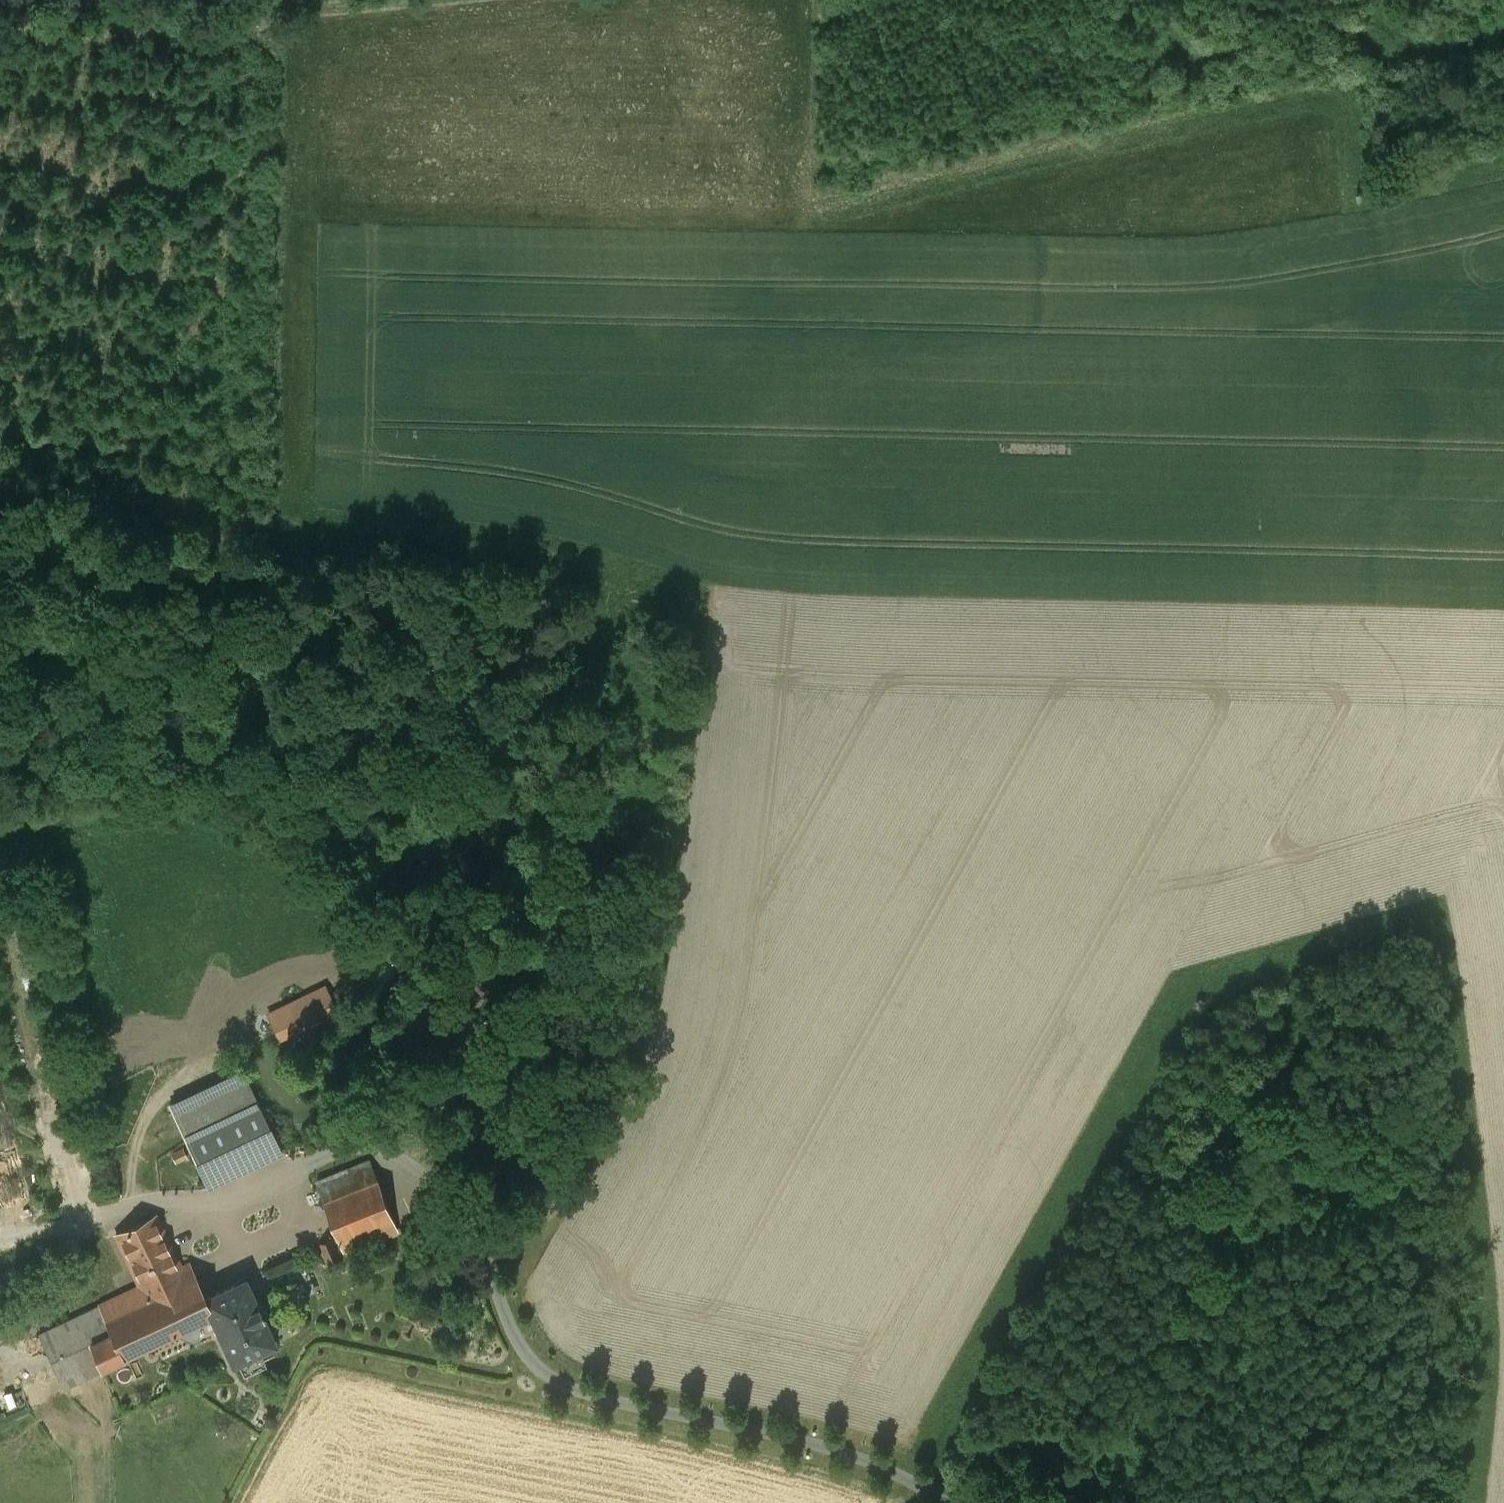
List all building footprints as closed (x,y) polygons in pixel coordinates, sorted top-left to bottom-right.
[(325,987),(269,1013),(279,1036),(335,1010),(325,987)] [(170,1104),(187,1140),(260,1106),(243,1069),(170,1104)] [(260,1106),(187,1140),(209,1186),(282,1152),(260,1106)] [(397,1229),(371,1161),(317,1182),(343,1250),(397,1229)] [(141,1287),(181,1267),(157,1213),(116,1232),(141,1287)] [(43,1243),(51,1253),(64,1243),(56,1233),(43,1243)] [(323,1240),(327,1262),(338,1260),(335,1238),(323,1240)] [(214,1316),(205,1296),(191,1263),(181,1267),(141,1287),(42,1333),(66,1385),(100,1369),(206,1320),(214,1316)] [(214,1316),(206,1320),(209,1326),(217,1322),(235,1361),(277,1342),(246,1278),(205,1296),(214,1316)]
